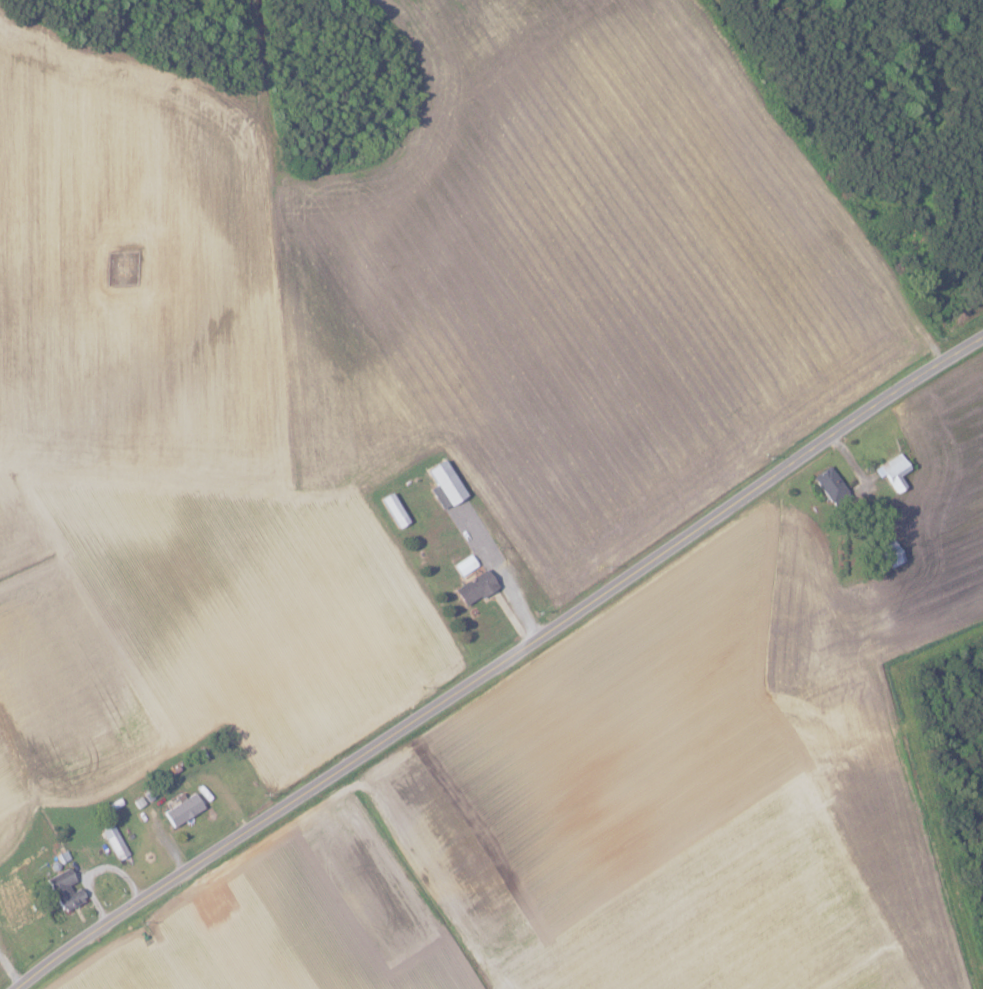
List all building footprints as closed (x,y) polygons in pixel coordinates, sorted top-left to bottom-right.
[(909,470),(900,454),(879,466),(895,494),(906,488),(899,476),(909,470)] [(465,495),(442,460),(425,471),(435,485),(430,489),(443,510),(465,495)] [(850,495),(828,466),(812,479),(834,507),(850,495)] [(379,499),(398,529),(408,522),(390,493),(379,499)] [(453,588),(464,606),(496,585),(485,568),(453,588)] [(162,811),(173,827),(203,807),(193,791),(162,811)] [(128,854),(112,823),(101,829),(116,860),(128,854)] [(74,881),(68,868),(46,877),(60,911),(85,901),(79,887),(71,891),(68,884),(74,881)]
